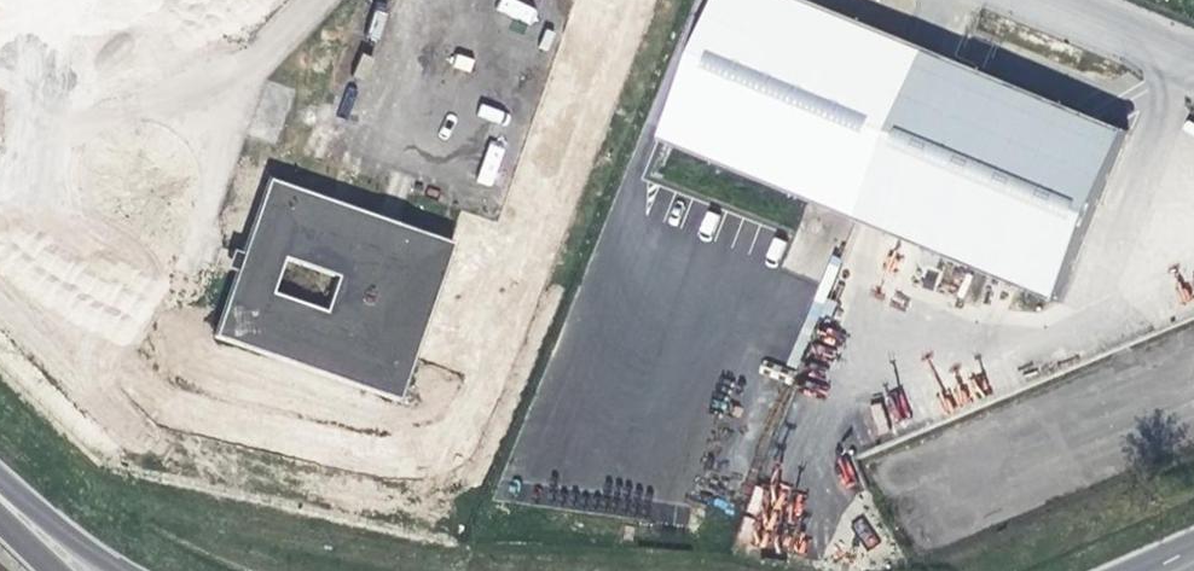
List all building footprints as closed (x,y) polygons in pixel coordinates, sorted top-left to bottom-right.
[(47,0),(0,0),(0,161),(153,307),(202,263),(228,172),(47,0)] [(911,0),(718,0),(663,131),(1056,293),(1137,94),(911,0)] [(394,393),(449,237),(266,167),(209,324),(394,393)]
